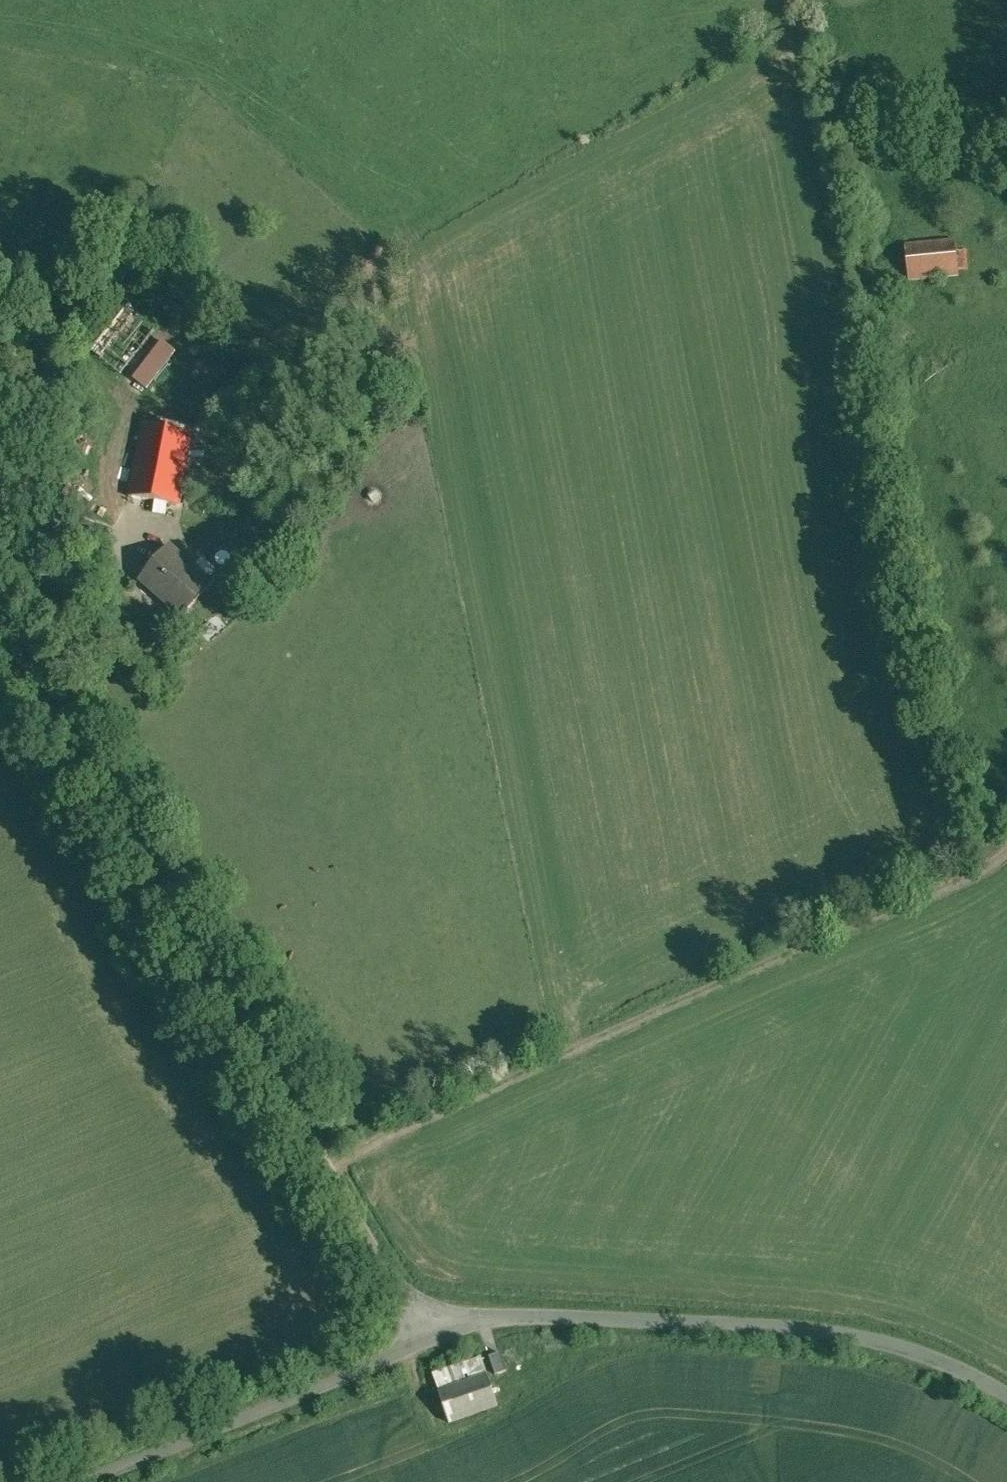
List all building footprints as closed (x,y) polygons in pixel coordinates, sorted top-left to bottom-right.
[(953,240),(902,245),(906,282),(957,276),(953,240)] [(176,349),(121,309),(90,351),(145,391),(176,349)] [(191,434),(144,425),(130,497),(178,505),(191,434)] [(210,586),(168,548),(139,579),(181,617),(210,586)] [(499,1353),(489,1357),(495,1375),(506,1371),(499,1353)] [(498,1406),(487,1375),(436,1392),(446,1424),(498,1406)]
